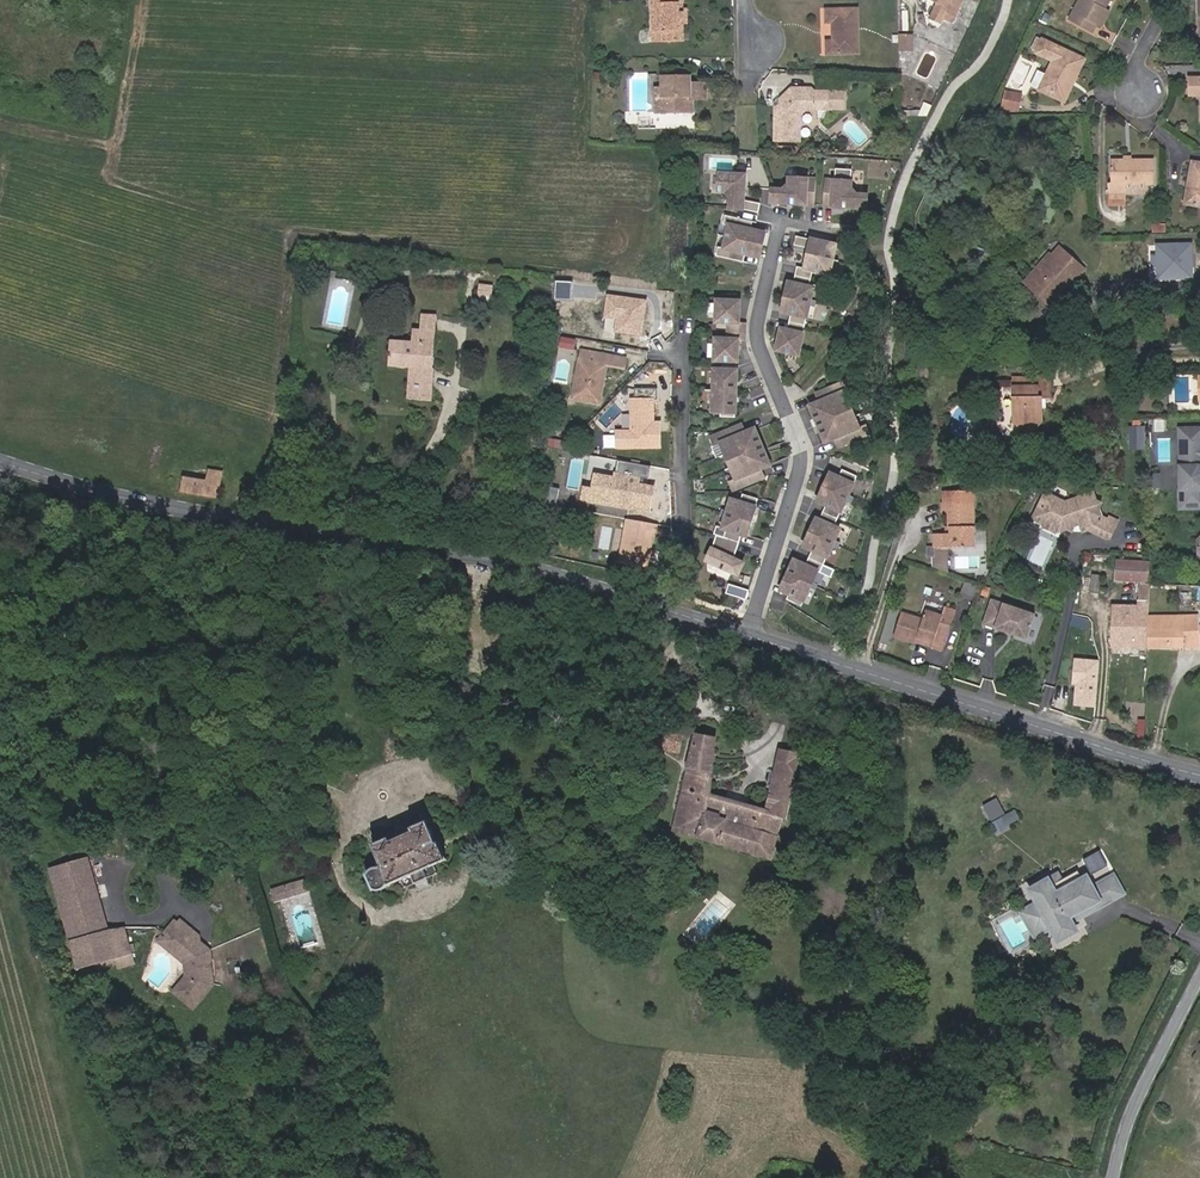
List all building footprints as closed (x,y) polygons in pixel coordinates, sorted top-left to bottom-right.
[(654,42),(678,42),(678,21),(683,20),(683,14),(678,14),(678,0),(653,0),(654,42)] [(678,42),(683,42),(682,24),(687,23),(687,11),(682,11),(682,0),(678,0),(678,14),(683,14),(683,20),(678,21),(678,42)] [(940,4),(951,9),(948,14),(957,18),(965,0),(931,0),(940,4)] [(1068,20),(1091,32),(1095,24),(1096,25),(1107,7),(1105,5),(1108,0),(1079,0),(1068,20)] [(943,24),(948,14),(938,9),(940,4),(937,3),(930,18),(943,24)] [(938,9),(948,14),(951,9),(940,4),(938,9)] [(828,8),(828,20),(834,20),(834,40),(828,40),(828,53),(858,52),(858,8),(828,8)] [(913,49),(912,35),(900,35),(901,50),(913,49)] [(1036,52),(1042,40),(1037,38),(1032,50),(1036,52)] [(1084,60),(1042,40),(1036,52),(1036,53),(1052,62),(1046,75),(1040,88),(1063,99),(1071,82),(1073,83),(1084,60)] [(1040,88),(1046,75),(1039,71),(1033,84),(1040,88)] [(691,92),(705,93),(705,83),(691,83),(691,77),(663,77),(663,88),(663,96),(656,96),(657,113),(693,112),(693,98),(691,98),(691,92)] [(1189,78),(1189,95),(1199,96),(1199,77),(1189,78)] [(794,88),(785,97),(787,101),(785,104),(780,105),(777,140),(803,141),(804,114),(807,110),(831,110),(831,93),(817,92),(814,88),(794,88)] [(1022,95),(1005,92),(1002,108),(1019,111),(1022,95)] [(849,110),(849,93),(831,93),(831,110),(849,110)] [(1188,182),(1192,183),(1188,204),(1199,206),(1199,163),(1192,161),(1188,182)] [(1154,162),(1111,163),(1112,187),(1112,205),(1122,204),(1121,196),(1121,187),(1141,186),(1154,186),(1154,162)] [(732,209),(744,210),(759,213),(761,204),(745,200),(746,175),(721,174),(720,191),(733,192),(732,209)] [(815,205),(817,180),(791,178),(790,191),(773,190),(772,203),(815,205)] [(867,208),(868,196),(851,195),(852,182),(826,180),(824,206),(867,208)] [(1192,183),(1188,182),(1184,203),(1188,204),(1192,183)] [(1141,186),(1121,187),(1121,196),(1142,195),(1141,186)] [(727,227),(725,237),(763,245),(766,234),(749,230),(750,222),(723,216),(721,225),(727,227)] [(1154,233),(1167,233),(1166,225),(1154,225),(1154,233)] [(806,248),(805,254),(834,260),(837,244),(796,235),(794,245),(806,248)] [(763,245),(725,237),(722,249),(716,247),(714,256),(742,261),(744,253),(760,257),(763,245)] [(1084,269),(1061,250),(1054,260),(1077,279),(1084,269)] [(834,260),(805,254),(801,268),(798,267),(796,276),(816,280),(817,273),(830,276),(834,260)] [(1026,287),(1051,258),(1047,254),(1022,283),(1026,287)] [(1026,287),(1050,306),(1068,285),(1070,287),(1077,279),(1054,260),(1051,258),(1026,287)] [(816,280),(796,276),(794,285),(789,283),(786,298),(811,303),(816,280)] [(478,284),(477,301),(491,302),(493,285),(478,284)] [(493,297),(506,299),(507,287),(494,286),(493,297)] [(1138,290),(1126,290),(1126,304),(1138,304),(1138,290)] [(811,303),(786,298),(783,312),(791,314),(789,322),(806,326),(811,303)] [(739,323),(740,302),(718,301),(717,323),(729,323),(729,331),(746,332),(746,323),(739,323)] [(389,352),(408,354),(431,357),(435,327),(438,306),(421,304),(419,321),(419,325),(412,324),(412,330),(393,328),(389,352)] [(659,359),(668,312),(650,309),(641,356),(659,359)] [(806,326),(789,322),(787,330),(782,329),(778,350),(799,355),(806,326)] [(715,361),(738,362),(739,341),(745,341),(746,332),(729,331),(729,340),(716,339),(715,361)] [(623,350),(579,342),(570,392),(597,397),(603,359),(621,362),(623,350)] [(408,354),(406,375),(429,378),(431,357),(408,354)] [(736,392),(737,370),(714,369),(713,391),(736,392)] [(429,378),(406,375),(404,389),(427,391),(429,378)] [(1027,385),(1010,385),(1012,420),(1041,419),(1040,408),(1040,397),(1044,397),(1048,397),(1048,384),(1035,384),(1034,376),(1026,376),(1027,385)] [(1010,377),(1010,385),(1027,385),(1026,376),(1010,377)] [(1048,376),(1034,376),(1035,384),(1048,384),(1048,376)] [(845,393),(850,391),(847,383),(817,395),(820,403),(811,407),(826,443),(835,439),(839,447),(869,435),(865,427),(860,429),(845,393)] [(735,414),(736,392),(713,391),(713,413),(735,414)] [(1041,419),(1012,420),(1019,431),(1033,431),(1041,419)] [(1164,431),(1164,419),(1155,419),(1155,432),(1164,431)] [(637,420),(634,429),(648,434),(651,424),(637,420)] [(1143,439),(1143,424),(1133,424),(1133,439),(1143,439)] [(713,438),(716,446),(722,444),(737,480),(731,482),(735,490),(764,478),(761,470),(770,466),(755,430),(746,434),(743,426),(713,438)] [(1177,432),(1178,490),(1177,490),(1177,509),(1199,509),(1199,471),(1198,466),(1199,465),(1199,429),(1192,429),(1192,432),(1177,432)] [(831,474),(819,501),(827,505),(824,513),(839,520),(858,477),(843,470),(840,478),(831,474)] [(206,481),(185,478),(182,493),(221,498),(226,474),(208,471),(206,481)] [(1160,487),(1160,472),(1150,472),(1150,487),(1160,487)] [(945,534),(938,534),(938,547),(947,547),(973,547),(974,493),(945,492),(944,512),(947,512),(947,527),(949,527),(949,534),(945,534)] [(742,504),(733,501),(724,530),(728,531),(725,539),(740,543),(743,535),(748,537),(759,500),(744,495),(742,504)] [(1046,495),(1033,519),(1045,525),(1050,519),(1061,525),(1062,531),(1073,527),(1077,529),(1086,525),(1091,532),(1096,529),(1114,537),(1121,520),(1107,514),(1102,510),(1101,504),(1096,505),(1090,501),(1066,504),(1046,495)] [(841,530),(835,528),(839,520),(824,513),(820,521),(818,520),(805,547),(814,551),(806,566),(796,561),(783,589),(791,592),(788,600),(803,607),(819,572),(821,573),(841,530)] [(1045,525),(1043,527),(1060,535),(1062,531),(1061,525),(1050,519),(1045,525)] [(1029,561),(1043,566),(1052,541),(1038,536),(1029,561)] [(714,550),(709,562),(739,576),(745,564),(735,560),(740,543),(725,539),(718,537),(714,550)] [(947,573),(947,547),(938,547),(934,547),(927,547),(927,557),(932,557),(932,568),(947,573)] [(1115,582),(1128,583),(1139,583),(1138,600),(1149,601),(1149,584),(1150,567),(1150,561),(1129,560),(1117,559),(1115,582)] [(1100,591),(1101,576),(1092,575),(1091,590),(1100,591)] [(978,587),(965,583),(961,595),(974,599),(978,587)] [(750,592),(730,585),(727,594),(747,601),(750,592)] [(1035,613),(991,600),(983,625),(1028,640),(1035,613)] [(1148,615),(1149,601),(1138,600),(1138,608),(1133,608),(1133,615),(1148,615)] [(949,627),(955,609),(946,607),(944,615),(941,624),(949,627)] [(1199,648),(1199,615),(1148,615),(1133,615),(1133,608),(1127,608),(1127,611),(1114,610),(1113,647),(1199,648)] [(934,642),(933,648),(941,651),(949,627),(941,624),(944,615),(927,609),(924,618),(903,611),(895,635),(917,642),(920,636),(934,642)] [(917,642),(933,648),(934,642),(920,636),(917,642)] [(1100,660),(1072,657),(1069,682),(1074,683),(1071,705),(1094,708),(1100,660)] [(679,755),(684,733),(656,725),(650,748),(679,755)] [(717,736),(697,731),(672,831),(771,858),(785,817),(788,818),(799,755),(779,750),(766,807),(714,792),(717,736)] [(1007,810),(996,816),(1000,824),(1011,819),(1007,810)] [(411,829),(412,832),(390,842),(388,839),(374,846),(383,868),(381,869),(379,868),(377,869),(375,869),(373,870),(371,871),(370,874),(368,877),(374,887),(375,889),(377,890),(378,890),(381,890),(384,889),(387,886),(389,884),(412,873),(417,882),(439,871),(436,863),(446,858),(439,843),(437,844),(427,821),(411,829)] [(43,865),(63,938),(100,928),(80,855),(43,865)] [(1052,873),(1034,883),(1042,897),(1055,919),(1062,933),(1080,923),(1077,916),(1073,910),(1104,893),(1097,881),(1092,870),(1086,873),(1081,865),(1055,879),(1052,873)] [(1118,870),(1097,881),(1104,893),(1073,910),(1077,916),(1128,886),(1118,870)] [(279,886),(283,898),(303,892),(300,880),(279,886)] [(270,902),(283,898),(279,886),(266,889),(270,902)] [(1038,928),(1055,919),(1042,897),(1026,906),(1038,928)] [(175,920),(162,934),(183,952),(177,959),(184,965),(186,978),(174,992),(191,1008),(212,987),(209,950),(205,951),(198,945),(199,941),(201,937),(182,919),(178,923),(175,920)] [(177,959),(183,952),(162,934),(157,940),(177,959)] [(209,950),(199,941),(198,945),(205,951),(209,950)]
